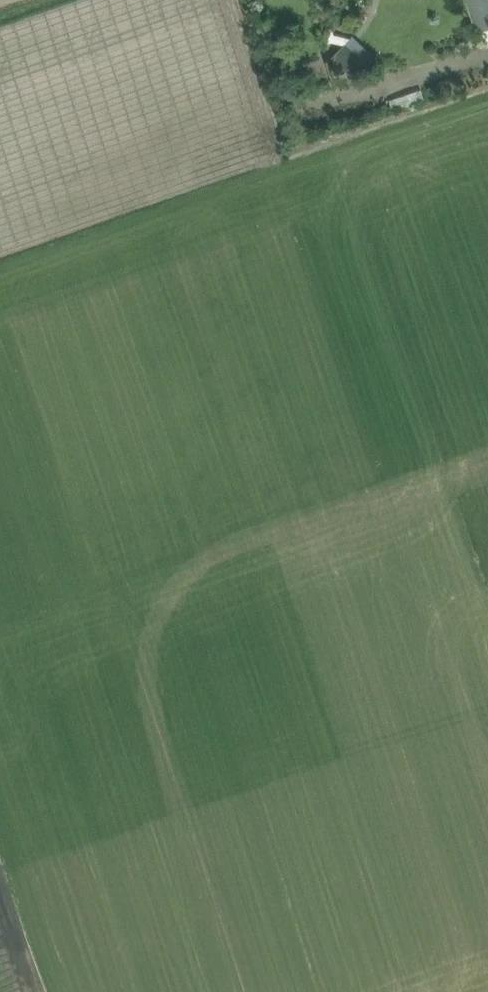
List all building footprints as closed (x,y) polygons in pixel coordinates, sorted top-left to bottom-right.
[(366,63),(346,42),(330,58),(351,78),(366,63)] [(396,110),(426,97),(421,86),(391,99),(396,110)]
